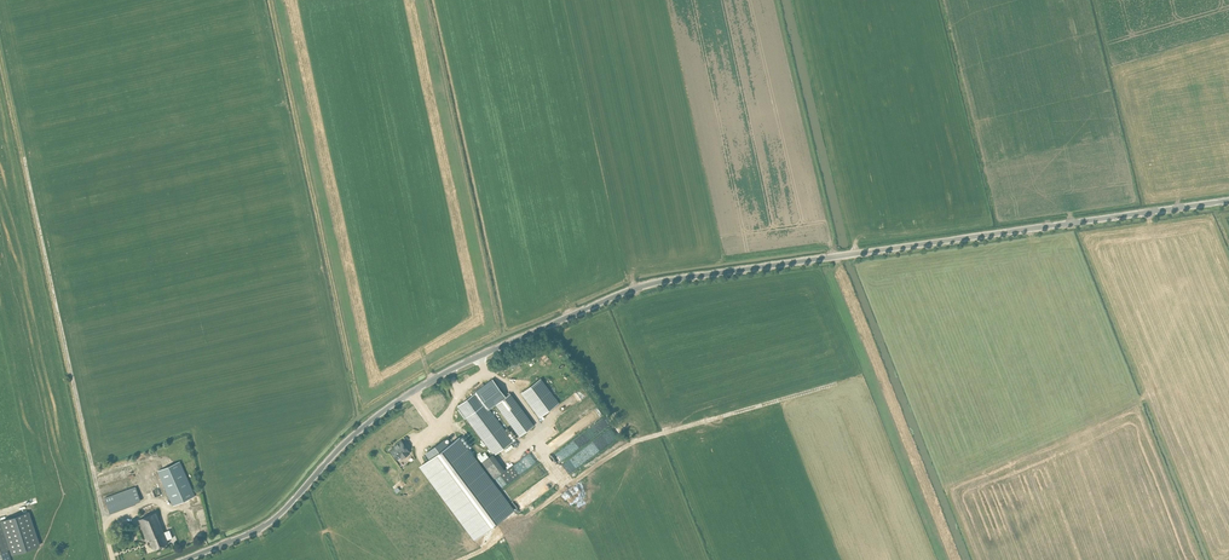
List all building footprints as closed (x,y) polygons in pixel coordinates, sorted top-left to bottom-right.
[(519,359),(509,364),(511,368),(520,363),(519,359)] [(541,378),(521,393),(539,418),(559,403),(541,378)] [(476,392),(458,406),(461,411),(495,455),(513,441),(489,409),(496,404),(519,436),(534,425),(514,398),(510,393),(506,397),(492,379),(485,385),(476,391),(476,392)] [(612,430),(599,438),(604,446),(617,438),(612,430)] [(431,459),(421,466),(431,480),(475,539),(513,510),(459,438),(449,445),(444,440),(426,453),(431,459)] [(394,447),(390,450),(397,459),(400,457),(400,456),(404,454),(406,456),(410,453),(408,451),(409,450),(401,440),(396,444),(397,445),(394,447)] [(565,458),(562,451),(555,455),(559,462),(565,458)] [(505,470),(493,454),(482,462),(494,478),(505,470)] [(180,461),(158,471),(173,506),(195,496),(180,461)] [(105,498),(110,513),(136,503),(136,502),(141,500),(136,486),(105,498)] [(507,495),(513,490),(510,486),(504,492),(507,495)] [(153,490),(155,497),(161,495),(159,488),(153,490)] [(518,513),(530,502),(525,497),(518,503),(513,498),(508,502),(518,513)] [(1,521),(10,549),(12,554),(39,546),(28,512),(1,521)] [(155,512),(147,516),(156,537),(150,539),(154,549),(168,543),(167,539),(172,537),(169,530),(164,532),(155,512)] [(138,520),(145,534),(147,540),(150,539),(155,537),(147,516),(138,520)] [(9,555),(7,550),(10,549),(1,521),(0,521),(0,559),(11,559),(9,555)]
